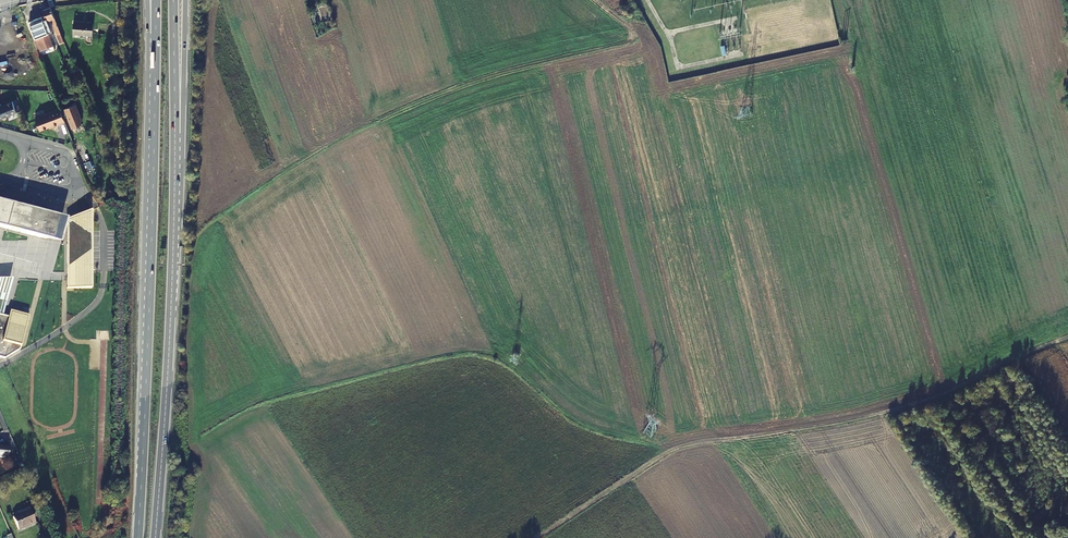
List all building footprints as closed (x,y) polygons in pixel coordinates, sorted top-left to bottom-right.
[(63,44),(65,43),(51,8),(50,6),(43,9),(45,14),(46,14),(49,19),(51,18),(54,24),(53,25),(60,42),(62,42),(63,44)] [(89,13),(70,17),(72,28),(91,24),(89,13)] [(48,32),(51,30),(45,14),(29,21),(40,49),(55,44),(54,40),(52,42),(48,32)] [(6,81),(9,80),(13,80),(17,78),(18,74),(27,70),(29,54),(21,37),(0,34),(0,80),(6,81)] [(18,113),(13,102),(2,106),(1,104),(0,105),(0,120),(18,113)] [(67,116),(72,128),(82,124),(82,119),(76,104),(61,110),(64,117),(67,116)] [(58,127),(66,123),(61,110),(36,120),(41,132),(58,125),(58,127)] [(0,201),(0,227),(40,238),(47,213),(0,201)] [(91,289),(91,210),(66,219),(66,289),(91,289)] [(47,213),(40,238),(47,240),(53,215),(47,213)] [(53,215),(47,240),(54,242),(61,217),(53,215)] [(61,256),(41,250),(31,288),(50,293),(61,256)] [(8,317),(10,310),(19,278),(0,278),(0,315),(8,317)] [(29,315),(10,310),(8,317),(0,315),(0,358),(4,359),(20,350),(29,315)] [(52,311),(44,318),(50,325),(58,317),(52,311)] [(91,316),(82,322),(86,329),(95,324),(91,316)] [(24,336),(27,343),(49,333),(45,326),(24,336)] [(3,457),(3,456),(9,456),(10,444),(0,443),(0,444),(0,457),(3,457)] [(19,531),(35,525),(30,513),(14,519),(19,531)]
